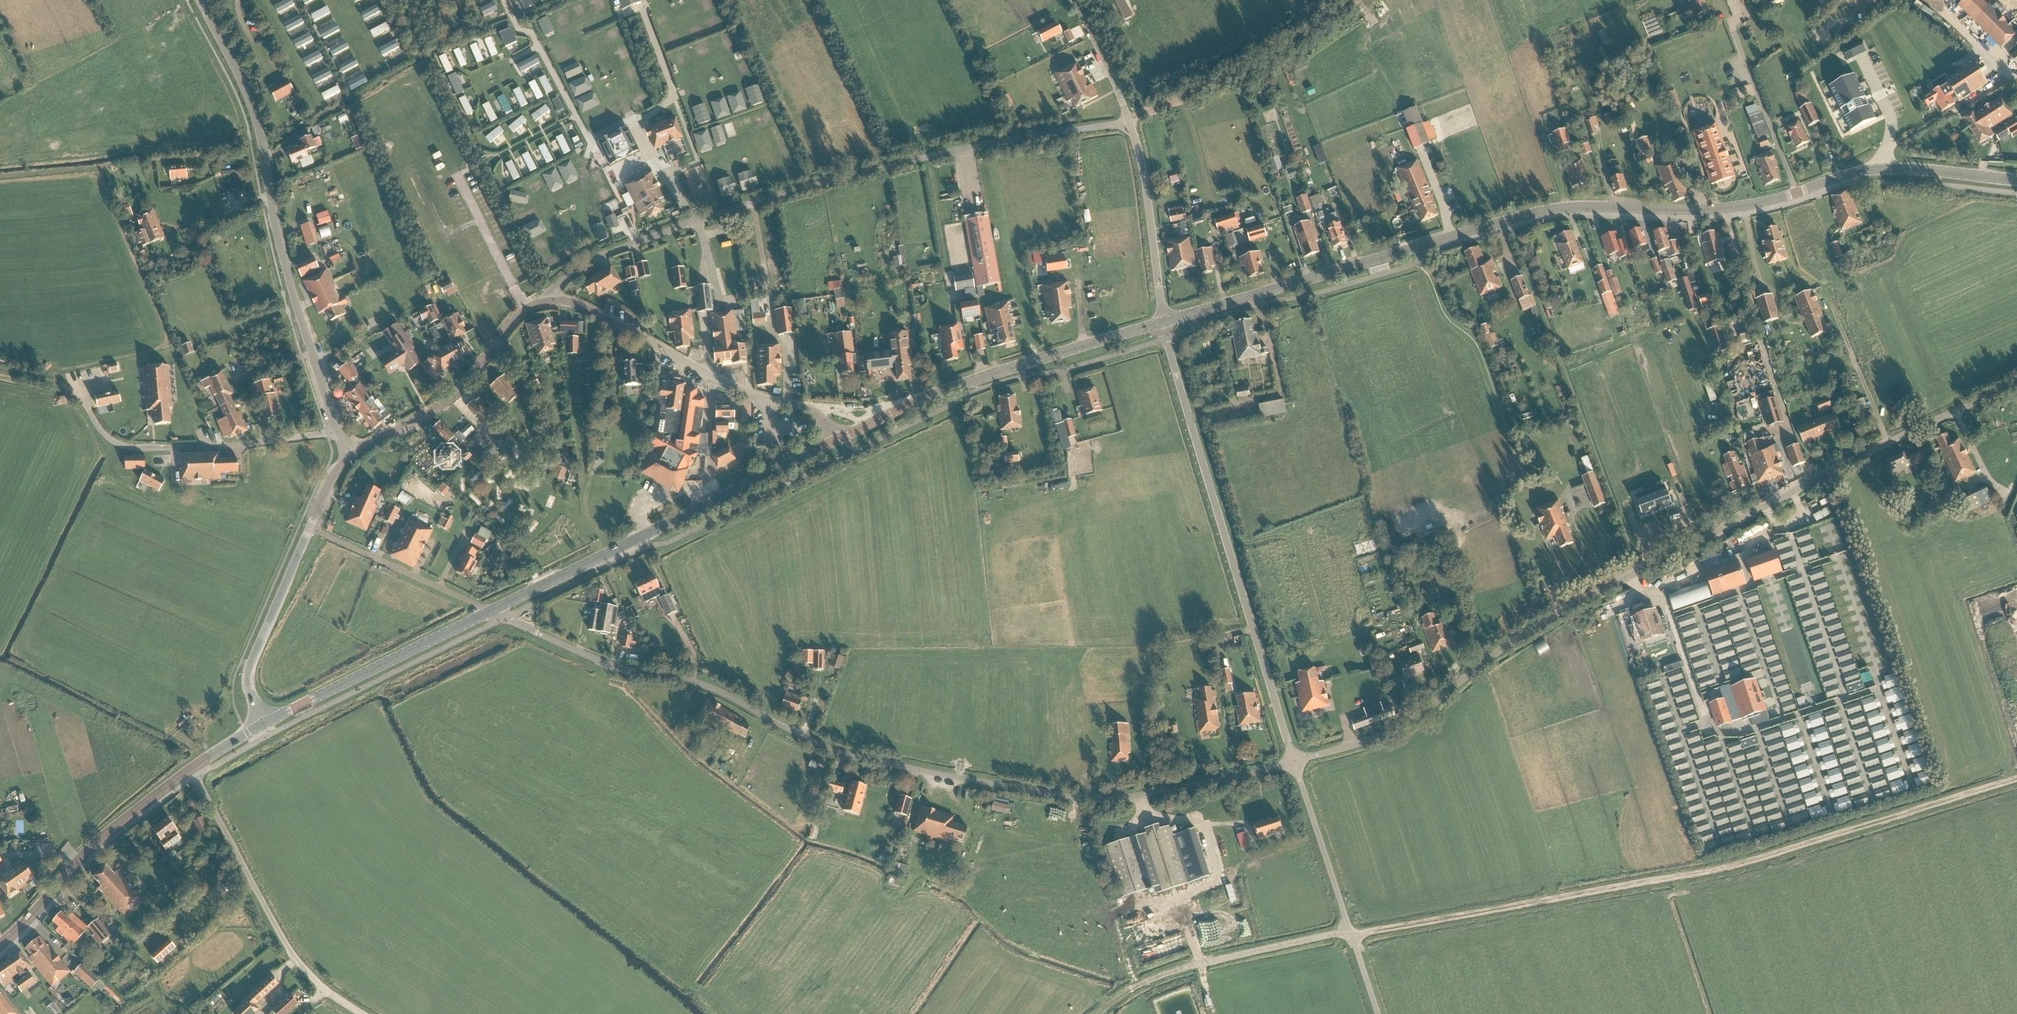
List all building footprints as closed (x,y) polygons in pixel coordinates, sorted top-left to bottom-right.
[(291,0),(289,0),(274,8),(278,15),(294,6),(291,0)] [(528,0),(519,0),(525,12),(532,8),(528,0)] [(639,0),(611,0),(615,9),(620,7),(622,10),(640,3),(639,0)] [(1124,21),(1132,17),(1124,0),(1114,0),(1124,21)] [(1692,7),(1691,7),(1695,17),(1708,11),(1703,1),(1705,0),(1689,0),(1692,7)] [(2001,49),(2016,33),(2016,32),(2016,21),(2015,19),(2009,26),(1989,5),(1988,6),(1981,0),(1964,0),(1958,6),(2001,49)] [(498,12),(494,3),(480,10),(484,18),(498,12)] [(364,22),(381,13),(377,6),(360,15),(364,22)] [(313,22),(330,14),(326,7),(310,16),(313,22)] [(455,27),(449,12),(439,17),(445,31),(455,27)] [(304,24),(300,17),(283,25),(287,32),(304,24)] [(373,38),(389,30),(386,23),(370,32),(373,38)] [(1056,23),(1037,33),(1042,42),(1061,33),(1056,23)] [(340,31),(336,24),(319,33),(323,40),(340,31)] [(517,44),(511,30),(499,35),(505,49),(517,44)] [(1075,40),(1070,30),(1063,34),(1068,44),(1075,40)] [(313,41),(310,34),(293,43),(297,50),(313,41)] [(498,56),(491,39),(485,42),(492,58),(498,56)] [(382,57),(399,48),(395,41),(379,50),(382,57)] [(349,49),(345,42),(329,50),(332,57),(349,49)] [(1866,52),(1861,42),(1843,51),(1847,61),(1866,52)] [(483,61),(476,44),(470,47),(477,64),(483,61)] [(467,66),(459,49),(453,52),(460,68),(467,66)] [(323,59),(319,52),(303,61),(306,68),(323,59)] [(453,72),(445,55),(439,58),(447,75),(453,72)] [(358,66),(354,59),(338,68),(342,75),(358,66)] [(531,76),(524,61),(517,64),(525,79),(531,76)] [(578,62),(562,68),(566,79),(582,73),(578,62)] [(1098,97),(1092,85),(1089,87),(1082,75),(1080,76),(1077,71),(1080,70),(1076,63),(1054,75),(1068,102),(1072,100),(1076,108),(1098,97)] [(1948,79),(1945,81),(1953,93),(1956,99),(1959,102),(1988,84),(1974,63),(1948,79)] [(331,77),(328,70),(311,78),(315,85),(331,77)] [(464,94),(455,74),(448,78),(456,97),(464,94)] [(1844,118),(1851,132),(1876,119),(1869,106),(1865,98),(1854,74),(1829,87),(1840,110),(1841,110),(1845,118),(1844,118)] [(1931,95),(1923,100),(1927,107),(1936,101),(1942,112),(1955,104),(1953,101),(1956,99),(1953,93),(1945,81),(1948,79),(1945,75),(1932,83),(1937,90),(1934,91),(1931,94),(1931,95)] [(367,83),(364,76),(347,85),(351,92),(367,83)] [(547,95),(553,92),(545,77),(538,80),(547,95)] [(574,98),(591,91),(585,77),(568,84),(574,98)] [(288,82),(271,91),(276,102),(294,92),(288,82)] [(537,101),(543,98),(535,82),(529,85),(537,101)] [(324,101),(340,93),(337,87),(321,95),(324,101)] [(521,109),(528,106),(519,89),(513,93),(521,109)] [(1675,91),(1669,93),(1673,102),(1678,100),(1675,91)] [(576,100),(582,114),(599,106),(593,93),(576,100)] [(732,115),(747,110),(741,93),(726,97),(732,115)] [(1001,99),(998,100),(1004,111),(1006,109),(1011,107),(1005,96),(1001,99)] [(473,113),(465,97),(459,100),(467,116),(473,113)] [(512,113),(504,97),(497,100),(506,116),(512,113)] [(1973,113),(1963,119),(1969,127),(1980,144),(1991,137),(1993,135),(1989,129),(2012,115),(2002,97),(1974,114),(1973,113)] [(564,111),(558,99),(552,102),(558,114),(564,111)] [(711,102),(715,120),(730,117),(726,99),(711,102)] [(497,121),(489,104),(482,108),(491,124),(497,121)] [(1811,104),(1800,109),(1809,127),(1819,122),(1811,104)] [(550,112),(546,106),(531,117),(535,123),(550,112)] [(1406,123),(1402,125),(1403,129),(1405,128),(1414,149),(1429,143),(1429,142),(1436,139),(1432,128),(1431,128),(1430,128),(1428,122),(1424,123),(1417,107),(1402,113),(1405,119),(1406,123)] [(1620,108),(1603,114),(1607,127),(1616,124),(1612,114),(1614,113),(1618,124),(1625,122),(1620,108)] [(1768,132),(1760,112),(1749,117),(1761,149),(1763,148),(1770,146),(1767,139),(1769,138),(1767,133),(1768,132)] [(527,122),(522,117),(508,128),(513,134),(527,122)] [(1599,126),(1596,117),(1586,120),(1591,137),(1597,135),(1594,127),(1599,126)] [(647,129),(655,149),(683,138),(675,119),(647,129)] [(1785,127),(1793,142),(1794,141),(1797,148),(1809,142),(1799,121),(1785,127)] [(710,129),(715,145),(727,141),(721,125),(710,129)] [(1735,177),(1717,125),(1693,133),(1711,185),(1713,184),(1735,177)] [(504,133),(499,127),(485,139),(490,144),(504,133)] [(1994,134),(1999,141),(2010,134),(2006,127),(1994,134)] [(626,128),(599,143),(610,165),(621,160),(638,151),(626,128)] [(698,152),(713,148),(708,130),(693,135),(698,152)] [(1556,140),(1560,151),(1561,153),(1568,151),(1566,144),(1570,143),(1566,130),(1553,134),(1556,140)] [(570,152),(562,136),(555,139),(564,155),(570,152)] [(292,165),(300,162),(302,168),(313,164),(308,152),(316,149),(311,137),(299,141),(302,147),(287,153),(292,165)] [(1652,152),(1648,137),(1638,140),(1643,155),(1652,152)] [(323,145),(320,138),(314,140),(318,148),(323,145)] [(575,149),(582,146),(579,140),(573,144),(575,149)] [(552,161),(544,144),(538,148),(546,164),(552,161)] [(1588,144),(1582,146),(1585,155),(1592,152),(1588,144)] [(1766,186),(1780,180),(1777,174),(1780,172),(1771,151),(1759,156),(1758,155),(1757,155),(1758,156),(1754,157),(1766,186)] [(536,169),(527,153),(521,156),(530,172),(536,169)] [(1273,159),(1275,173),(1281,172),(1279,158),(1273,159)] [(1422,222),(1438,216),(1433,206),(1435,206),(1427,188),(1428,187),(1417,160),(1396,169),(1410,202),(1411,201),(1416,213),(1418,212),(1422,222)] [(1572,188),(1587,183),(1584,174),(1587,173),(1582,160),(1571,163),(1571,162),(1569,163),(1569,164),(1565,165),(1566,169),(1565,169),(1566,172),(1567,171),(1570,179),(1569,179),(1571,186),(1572,188)] [(1674,203),(1689,197),(1675,160),(1656,167),(1657,169),(1658,169),(1661,178),(1660,178),(1661,181),(1662,180),(1664,184),(1663,184),(1666,191),(1669,190),(1674,203)] [(519,178),(511,161),(505,165),(513,181),(519,178)] [(557,166),(564,184),(578,178),(571,161),(557,166)] [(187,178),(186,165),(169,167),(170,180),(187,178)] [(1615,194),(1627,190),(1620,167),(1608,171),(1615,194)] [(549,191),(563,186),(556,169),(542,174),(549,191)] [(664,197),(652,173),(625,186),(635,206),(640,216),(646,213),(649,218),(664,211),(659,200),(664,197)] [(1171,178),(1172,184),(1180,182),(1178,176),(1171,178)] [(509,202),(525,205),(527,193),(511,190),(509,202)] [(1326,193),(1330,203),(1336,200),(1341,212),(1344,211),(1340,199),(1339,199),(1336,190),(1326,193)] [(1847,191),(1832,197),(1836,207),(1833,208),(1835,214),(1834,214),(1835,219),(1837,218),(1841,229),(1840,229),(1840,230),(1841,230),(1842,231),(1862,224),(1860,218),(1857,220),(1855,214),(1858,213),(1853,200),(1851,201),(1847,191)] [(1313,210),(1307,195),(1297,199),(1302,214),(1313,210)] [(1329,232),(1334,247),(1347,243),(1337,213),(1330,216),(1328,210),(1324,212),(1318,196),(1310,199),(1323,234),(1329,232)] [(123,197),(118,199),(124,214),(131,211),(128,205),(127,206),(123,197)] [(952,200),(954,211),(961,210),(960,199),(952,200)] [(1290,207),(1289,202),(1282,204),(1286,215),(1293,213),(1291,206),(1290,207)] [(1183,207),(1169,210),(1172,222),(1186,219),(1185,212),(1184,212),(1183,207)] [(150,244),(164,239),(153,210),(136,216),(143,234),(139,236),(143,247),(150,244)] [(1203,211),(1189,214),(1192,225),(1205,221),(1203,211)] [(615,214),(608,217),(613,228),(620,225),(615,214)] [(976,288),(983,287),(1000,284),(987,214),(980,215),(980,219),(965,221),(976,288)] [(1235,230),(1239,229),(1234,214),(1215,220),(1219,232),(1234,227),(1235,230)] [(539,220),(522,228),(528,241),(545,233),(539,220)] [(1305,258),(1320,253),(1316,242),(1318,241),(1311,221),(1294,228),(1305,258)] [(322,239),(342,232),(339,222),(319,229),(322,239)] [(597,243),(609,239),(603,223),(592,226),(597,243)] [(316,243),(310,224),(301,227),(307,246),(316,243)] [(1250,242),(1267,237),(1263,225),(1247,230),(1250,242)] [(203,237),(199,226),(188,230),(192,241),(203,237)] [(1781,236),(1779,237),(1777,227),(1765,230),(1767,240),(1762,241),(1768,265),(1787,259),(1781,236)] [(1650,251),(1642,229),(1629,233),(1634,250),(1642,248),(1643,253),(1650,251)] [(1666,229),(1652,234),(1660,261),(1683,254),(1679,240),(1670,243),(1666,229)] [(1562,243),(1558,244),(1568,270),(1569,270),(1571,275),(1585,269),(1583,264),(1584,264),(1571,231),(1559,236),(1562,243)] [(1715,231),(1704,234),(1706,243),(1702,244),(1708,264),(1710,263),(1710,266),(1714,265),(1713,263),(1725,259),(1721,244),(1720,242),(1721,242),(1719,234),(1715,235),(1715,231)] [(1619,259),(1630,255),(1625,241),(1619,243),(1616,234),(1616,233),(1602,238),(1603,238),(1607,248),(1605,249),(1608,256),(1617,253),(1619,259)] [(1191,237),(1179,239),(1180,239),(1178,240),(1177,237),(1175,238),(1175,240),(1167,242),(1172,271),(1196,267),(1191,237)] [(1843,256),(1838,242),(1831,245),(1836,259),(1843,256)] [(1479,247),(1465,252),(1472,271),(1471,272),(1481,296),(1503,287),(1498,278),(1495,279),(1493,273),(1496,272),(1491,260),(1485,262),(1479,247)] [(1203,274),(1213,272),(1212,267),(1215,266),(1211,248),(1196,251),(1197,256),(1196,257),(1196,259),(1197,259),(1198,263),(1200,263),(1203,274)] [(1067,269),(1064,252),(1044,255),(1045,259),(1046,266),(1047,272),(1067,269)] [(1245,267),(1249,278),(1264,274),(1261,262),(1263,261),(1260,252),(1240,258),(1242,267),(1245,267)] [(1043,253),(1033,254),(1035,265),(1041,264),(1040,262),(1045,261),(1043,253)] [(894,268),(905,267),(904,256),(893,257),(894,268)] [(314,277),(321,273),(314,258),(296,266),(301,277),(312,273),(314,277)] [(1662,272),(1657,259),(1651,261),(1656,274),(1662,272)] [(1677,280),(1669,259),(1660,263),(1668,284),(1677,280)] [(647,262),(637,264),(640,279),(650,277),(647,262)] [(1618,310),(1602,266),(1595,268),(1600,283),(1598,284),(1606,307),(1606,306),(1609,313),(1618,310)] [(636,278),(634,267),(625,269),(627,280),(636,278)] [(604,271),(589,280),(590,281),(583,286),(589,295),(594,292),(598,297),(621,283),(612,268),(605,272),(604,271)] [(686,288),(684,268),(672,270),(674,290),(686,288)] [(321,273),(314,277),(303,282),(319,314),(326,311),(331,321),(346,314),(343,306),(348,303),(346,298),(340,301),(326,271),(321,273)] [(1615,278),(1612,271),(1606,272),(1614,296),(1622,293),(1617,277),(1615,278)] [(974,288),(972,273),(953,277),(956,292),(974,288)] [(1523,277),(1512,282),(1519,299),(1530,295),(1523,277)] [(1690,312),(1698,309),(1688,278),(1679,281),(1690,312)] [(450,282),(440,287),(444,293),(453,288),(450,282)] [(1052,324),(1069,322),(1068,309),(1072,309),(1068,282),(1049,284),(1049,282),(1046,283),(1046,285),(1042,285),(1047,320),(1051,319),(1052,324)] [(697,313),(713,311),(710,286),(694,288),(697,313)] [(978,297),(985,296),(983,287),(976,288),(978,297)] [(841,290),(834,291),(836,301),(843,299),(841,290)] [(1760,290),(1753,292),(1755,300),(1757,299),(1763,323),(1779,319),(1772,295),(1762,298),(1760,290)] [(1813,291),(1795,297),(1803,320),(1805,320),(1811,338),(1828,332),(1813,291)] [(1700,301),(1703,308),(1712,304),(1708,294),(1699,298),(1696,299),(1697,302),(1700,301)] [(1532,296),(1519,301),(1523,311),(1536,306),(1532,296)] [(1010,316),(1009,310),(1011,309),(1009,302),(984,308),(992,338),(995,337),(998,347),(1015,342),(1012,331),(1014,330),(1014,329),(1013,326),(1015,325),(1013,315),(1010,316)] [(960,305),(963,319),(978,316),(976,303),(960,305)] [(438,320),(431,306),(418,312),(423,321),(427,319),(430,324),(438,320)] [(778,335),(794,333),(791,308),(775,310),(778,335)] [(689,340),(694,339),(690,310),(668,313),(671,333),(674,333),(676,349),(690,347),(689,340)] [(733,311),(711,314),(715,349),(713,349),(715,363),(732,361),(732,364),(747,362),(745,345),(737,346),(736,332),(740,331),(738,313),(733,313),(733,311)] [(765,313),(752,315),(753,324),(766,322),(765,313)] [(460,358),(470,353),(463,341),(460,337),(465,334),(462,328),(464,327),(457,314),(440,322),(451,342),(450,343),(460,358)] [(919,315),(910,316),(911,324),(920,323),(919,315)] [(530,340),(551,333),(547,319),(526,325),(530,340)] [(1252,320),(1235,324),(1236,329),(1232,330),(1238,361),(1244,360),(1244,359),(1251,357),(1251,359),(1258,357),(1258,356),(1260,356),(1260,357),(1263,356),(1262,355),(1268,354),(1267,349),(1261,350),(1258,333),(1254,334),(1252,320)] [(560,323),(560,333),(565,333),(569,333),(576,334),(576,324),(566,323),(560,323)] [(384,333),(389,342),(397,353),(382,363),(389,375),(404,365),(409,371),(420,363),(411,350),(414,348),(398,324),(384,333)] [(1487,324),(1480,327),(1484,336),(1491,334),(1487,324)] [(945,353),(947,362),(958,360),(956,351),(963,350),(959,325),(939,329),(943,354),(945,353)] [(1728,350),(1720,326),(1707,330),(1715,354),(1728,350)] [(435,341),(441,338),(436,327),(429,330),(435,341)] [(404,332),(409,339),(413,337),(408,330),(404,332)] [(551,333),(530,340),(532,347),(535,346),(538,355),(553,351),(552,346),(555,345),(551,333)] [(851,333),(834,335),(835,344),(832,344),(832,347),(835,346),(836,357),(834,357),(835,360),(839,359),(841,374),(854,373),(853,364),(856,364),(855,355),(854,355),(851,333)] [(897,381),(908,380),(907,367),(913,366),(913,360),(918,359),(917,350),(909,351),(907,333),(888,335),(890,352),(866,355),(868,372),(892,369),(891,366),(896,365),(897,381)] [(974,336),(977,351),(985,350),(982,335),(974,336)] [(1484,337),(1488,349),(1495,346),(1491,335),(1484,337)] [(202,337),(182,346),(187,357),(207,348),(202,337)] [(578,354),(578,338),(569,338),(568,338),(568,354),(578,354)] [(462,361),(460,358),(450,343),(436,351),(437,354),(432,357),(433,359),(422,366),(432,381),(443,374),(441,369),(442,369),(442,370),(447,367),(449,370),(455,366),(455,365),(462,361)] [(758,358),(757,386),(773,386),(774,376),(781,376),(781,372),(780,372),(780,370),(781,370),(781,346),(758,345),(758,353),(759,353),(759,359),(758,358)] [(636,366),(635,362),(624,363),(626,387),(631,387),(631,386),(644,385),(642,365),(636,366)] [(348,364),(339,371),(349,384),(349,383),(353,388),(345,394),(372,428),(373,429),(373,430),(383,421),(391,415),(375,395),(373,397),(361,382),(361,381),(348,364)] [(154,410),(155,425),(171,424),(169,409),(172,409),(169,366),(143,368),(147,411),(154,410)] [(596,370),(586,369),(586,375),(584,386),(585,386),(585,387),(589,388),(589,386),(594,387),(596,370)] [(221,408),(233,403),(230,396),(233,395),(221,371),(205,379),(205,380),(201,382),(204,390),(210,387),(214,396),(216,396),(221,408)] [(505,374),(491,386),(501,399),(503,397),(508,403),(517,396),(512,390),(516,387),(505,374)] [(283,383),(281,376),(273,378),(275,385),(283,383)] [(534,388),(539,385),(535,378),(530,381),(534,388)] [(268,419),(282,415),(275,393),(271,394),(269,387),(272,386),(270,379),(254,384),(262,412),(265,411),(268,419)] [(648,448),(642,474),(654,480),(653,481),(678,494),(684,482),(684,483),(685,481),(684,481),(686,479),(685,478),(697,454),(705,456),(705,449),(705,435),(700,434),(703,409),(704,409),(705,399),(696,398),(697,390),(685,388),(685,385),(669,383),(668,389),(662,388),(659,388),(658,395),(654,395),(654,401),(654,413),(651,433),(649,441),(651,442),(648,448)] [(1238,388),(1239,391),(1237,392),(1238,398),(1250,395),(1249,389),(1247,390),(1246,387),(1238,388)] [(1101,411),(1094,388),(1077,393),(1081,407),(1083,407),(1086,416),(1101,411)] [(652,401),(651,390),(644,391),(645,401),(652,401)] [(1761,395),(1763,402),(1761,403),(1768,427),(1783,422),(1776,398),(1773,399),(1771,391),(1761,395)] [(119,392),(96,397),(98,407),(121,402),(119,392)] [(1015,396),(999,398),(1000,406),(997,407),(1001,430),(1021,428),(1018,407),(1016,407),(1015,396)] [(1832,408),(1828,398),(1817,403),(1820,413),(1832,408)] [(478,404),(469,410),(478,420),(479,420),(486,429),(497,420),(497,419),(500,416),(497,412),(493,415),(489,411),(479,399),(476,401),(478,404)] [(1274,402),(1259,405),(1262,417),(1276,415),(1274,402)] [(233,403),(221,408),(225,418),(217,422),(224,437),(229,435),(230,438),(248,431),(244,422),(245,422),(241,414),(239,415),(238,413),(233,403)] [(734,407),(716,407),(716,434),(728,434),(728,429),(734,429),(734,407)] [(1840,428),(1834,414),(1797,429),(1803,443),(1840,428)] [(1732,426),(1729,417),(1722,420),(1726,429),(1732,426)] [(1075,436),(1071,420),(1056,425),(1060,441),(1075,436)] [(453,436),(440,422),(433,428),(442,438),(447,443),(453,436)] [(1877,435),(1872,424),(1856,431),(1862,443),(1877,435)] [(1706,436),(1712,434),(1710,426),(1704,428),(1706,436)] [(1752,429),(1743,432),(1745,440),(1755,437),(1752,429)] [(720,452),(716,445),(716,433),(709,433),(709,445),(711,445),(712,456),(718,469),(735,460),(729,448),(720,452)] [(1947,434),(1937,439),(1941,448),(1939,448),(1955,482),(1963,478),(1964,481),(1968,479),(1967,477),(1976,472),(1960,439),(1951,443),(1947,434)] [(1764,439),(1759,440),(1759,439),(1748,443),(1750,450),(1748,451),(1752,462),(1750,463),(1751,466),(1753,466),(1758,483),(1783,475),(1774,445),(1767,448),(1764,439)] [(1805,463),(1799,445),(1787,449),(1793,467),(1805,463)] [(450,451),(444,451),(444,452),(441,449),(438,452),(441,454),(440,455),(440,461),(445,465),(451,465),(457,471),(461,467),(455,461),(455,455),(450,451)] [(1906,458),(1904,453),(1885,462),(1893,476),(1926,460),(1921,451),(1906,458)] [(461,466),(466,462),(466,463),(472,457),(467,452),(464,455),(457,462),(461,466)] [(1724,456),(1727,464),(1724,465),(1734,492),(1733,493),(1734,495),(1735,495),(1736,496),(1753,490),(1743,466),(1740,467),(1734,452),(1724,456)] [(220,473),(239,472),(238,459),(220,460),(220,458),(219,458),(218,456),(219,456),(219,453),(180,454),(181,465),(182,465),(183,471),(181,471),(181,481),(213,480),(220,479),(220,473)] [(1018,462),(1017,453),(1004,455),(1001,455),(1002,460),(1005,460),(1005,464),(1018,462)] [(568,461),(557,456),(549,476),(560,481),(568,461)] [(141,457),(125,457),(125,470),(142,470),(141,457)] [(1588,457),(1582,459),(1588,474),(1594,471),(1588,457)] [(1013,475),(1011,467),(995,469),(996,472),(997,477),(1013,475)] [(159,492),(165,481),(148,472),(149,470),(147,469),(146,471),(140,481),(159,492)] [(1605,503),(1593,472),(1582,477),(1594,508),(1605,503)] [(379,494),(380,492),(367,486),(362,497),(361,500),(358,499),(349,518),(347,523),(366,531),(374,515),(377,507),(374,506),(379,494)] [(1992,501),(1986,488),(1962,499),(1968,512),(1992,501)] [(1655,489),(1650,491),(1657,510),(1672,504),(1667,491),(1657,494),(1655,489)] [(1647,499),(1637,502),(1642,515),(1657,510),(1650,491),(1644,493),(1647,499)] [(1902,503),(1908,501),(1904,492),(1898,494),(1902,503)] [(1569,532),(1571,532),(1558,500),(1534,510),(1546,540),(1555,536),(1560,548),(1573,543),(1569,532)] [(393,507),(390,506),(383,520),(393,525),(400,511),(393,507)] [(447,531),(452,522),(447,519),(442,517),(437,526),(447,531)] [(395,547),(391,556),(413,568),(429,538),(432,531),(409,519),(404,530),(403,529),(401,532),(403,533),(397,544),(395,544),(394,546),(395,547)] [(1768,523),(1735,534),(1737,542),(1761,534),(1761,536),(1771,533),(1768,523)] [(482,549),(486,540),(488,541),(492,533),(487,530),(482,527),(478,535),(476,534),(475,535),(471,544),(482,549)] [(468,547),(464,556),(461,554),(458,560),(462,562),(456,573),(468,579),(477,563),(473,560),(477,551),(468,547)] [(1776,552),(1750,560),(1757,581),(1783,572),(1776,552)] [(1740,561),(1717,568),(1707,572),(1715,595),(1747,584),(1740,561)] [(659,588),(653,576),(634,585),(640,597),(644,604),(658,597),(659,599),(659,600),(667,616),(676,612),(668,595),(667,596),(664,590),(660,591),(659,588)] [(1817,681),(1789,578),(1769,584),(1798,692),(1812,688),(1811,683),(1817,681)] [(1758,591),(1746,595),(1783,714),(1795,710),(1758,591)] [(1461,596),(1453,599),(1456,605),(1464,602),(1461,596)] [(1740,663),(1755,659),(1738,599),(1703,609),(1712,641),(1714,640),(1723,671),(1726,680),(1761,670),(1758,660),(1739,666),(1729,634),(1732,633),(1740,663)] [(601,613),(593,612),(592,619),(590,631),(598,633),(611,635),(615,609),(602,606),(601,613)] [(1645,642),(1666,634),(1664,628),(1662,629),(1655,610),(1649,612),(1647,606),(1635,610),(1645,642)] [(1426,627),(1424,627),(1433,652),(1454,643),(1446,621),(1437,624),(1433,614),(1423,618),(1426,627)] [(1701,690),(1717,685),(1693,614),(1677,620),(1701,690)] [(631,637),(624,636),(622,647),(629,648),(631,637)] [(1634,637),(1628,640),(1634,658),(1641,655),(1634,637)] [(1424,648),(1422,641),(1408,646),(1411,653),(1424,648)] [(813,652),(802,651),(802,663),(812,664),(813,652)] [(841,671),(845,659),(832,655),(829,667),(841,671)] [(1410,658),(1411,662),(1401,665),(1406,677),(1424,671),(1419,655),(1410,658)] [(1676,670),(1684,667),(1682,661),(1674,664),(1676,670)] [(1233,684),(1229,669),(1221,671),(1224,686),(1233,684)] [(1316,669),(1299,673),(1301,683),(1296,684),(1303,713),(1308,712),(1308,714),(1311,713),(1311,711),(1330,706),(1324,682),(1319,683),(1316,669)] [(1755,679),(1732,687),(1743,719),(1766,711),(1755,679)] [(1849,694),(1863,689),(1860,681),(1846,686),(1849,694)] [(1723,700),(1710,704),(1718,727),(1731,723),(1731,722),(1743,719),(1732,687),(1731,685),(1719,689),(1723,700)] [(1826,689),(1829,697),(1837,694),(1834,686),(1826,689)] [(1194,707),(1196,707),(1200,733),(1206,732),(1206,733),(1208,732),(1208,731),(1220,730),(1215,698),(1216,698),(1215,691),(1212,691),(1211,687),(1199,689),(1201,699),(1195,700),(1196,705),(1194,705),(1194,707)] [(1889,691),(1893,704),(1905,700),(1901,687),(1889,691)] [(802,698),(786,692),(781,706),(798,712),(802,701),(807,702),(809,697),(803,695),(802,698)] [(1261,723),(1258,705),(1256,693),(1236,696),(1238,706),(1235,706),(1239,726),(1261,723)] [(1861,700),(1869,728),(1871,728),(1879,754),(1890,751),(1874,697),(1861,700)] [(698,718),(697,720),(699,721),(700,719),(707,722),(707,723),(709,724),(709,723),(719,728),(730,733),(731,730),(745,737),(749,726),(740,722),(742,720),(720,707),(715,704),(706,699),(696,717),(698,718)] [(1367,717),(1352,722),(1355,731),(1395,716),(1392,708),(1383,711),(1367,717)] [(1848,798),(1824,712),(1811,715),(1838,812),(1865,804),(1862,794),(1848,798)] [(1898,718),(1903,731),(1915,728),(1911,714),(1898,718)] [(1801,750),(1800,750),(1792,723),(1780,727),(1792,767),(1805,763),(1801,750)] [(1113,743),(1111,744),(1112,762),(1128,760),(1128,753),(1130,753),(1128,724),(1112,725),(1113,743)] [(1771,742),(1781,739),(1778,727),(1767,730),(1771,742)] [(1765,820),(1744,750),(1758,745),(1755,735),(1742,739),(1743,737),(1727,742),(1726,744),(1728,753),(1725,754),(1726,757),(1730,761),(1726,767),(1726,770),(1722,771),(1717,778),(1713,774),(1699,730),(1690,733),(1693,743),(1689,748),(1694,752),(1716,825),(1730,821),(1725,806),(1740,817),(1747,815),(1749,822),(1757,819),(1756,813),(1765,820)] [(726,748),(718,765),(724,768),(733,751),(726,748)] [(1893,796),(1905,792),(1892,752),(1880,756),(1893,796)] [(1780,770),(1791,767),(1789,760),(1777,763),(1780,770)] [(1806,764),(1794,768),(1798,781),(1806,808),(1819,804),(1815,791),(1814,791),(1806,764)] [(844,785),(830,781),(827,792),(841,796),(841,795),(847,796),(843,811),(858,816),(866,787),(851,783),(849,790),(843,789),(844,785)] [(906,816),(911,799),(900,796),(895,813),(906,816)] [(1820,806),(1808,809),(1811,821),(1823,818),(1820,806)] [(948,843),(950,839),(963,843),(967,828),(952,823),(954,817),(921,807),(913,832),(948,843)] [(1805,812),(1795,816),(1799,825),(1808,821),(1805,812)] [(203,817),(194,821),(199,834),(209,830),(203,817)] [(1272,818),(1254,823),(1254,824),(1250,825),(1251,830),(1256,828),(1259,839),(1276,834),(1275,831),(1283,829),(1279,817),(1272,819),(1272,818)] [(167,819),(153,830),(162,841),(160,842),(167,850),(181,839),(175,832),(177,831),(167,819)] [(1147,833),(1105,847),(1122,898),(1151,888),(1157,887),(1159,893),(1189,883),(1173,836),(1170,826),(1160,830),(1160,829),(1158,825),(1146,829),(1147,833)] [(1194,829),(1173,836),(1189,883),(1210,876),(1194,829)] [(1237,835),(1242,849),(1249,847),(1244,833),(1237,835)] [(892,870),(891,870),(888,884),(900,887),(903,874),(906,875),(908,865),(894,862),(892,870)] [(0,879),(0,885),(9,898),(27,885),(25,883),(34,878),(24,864),(16,870),(15,869),(0,879)] [(115,875),(106,865),(93,877),(102,886),(98,890),(112,905),(113,905),(123,916),(142,897),(137,891),(134,894),(130,889),(133,887),(118,871),(115,875)] [(103,922),(102,924),(111,935),(114,934),(117,938),(122,934),(119,930),(121,929),(117,925),(115,926),(102,910),(96,914),(103,922)] [(61,912),(53,922),(59,928),(57,931),(73,946),(89,928),(72,913),(68,918),(61,912)] [(111,936),(98,920),(90,926),(97,934),(94,937),(100,945),(111,936)] [(40,937),(25,949),(32,956),(29,958),(33,963),(32,963),(53,988),(71,973),(48,945),(47,946),(40,937)] [(151,956),(158,964),(176,948),(169,940),(151,956)] [(0,967),(0,983),(4,988),(14,981),(22,992),(36,983),(28,971),(32,968),(21,952),(0,967)] [(99,979),(82,963),(74,973),(95,991),(100,986),(104,989),(108,985),(100,978),(99,979)] [(255,1006),(279,984),(272,976),(248,998),(249,999),(233,1013),(255,1013),(260,1010),(255,1006)] [(60,994),(69,1008),(77,1003),(69,989),(60,994)] [(0,997),(0,1010),(2,1013),(17,1013),(4,995),(0,997)] [(290,996),(273,1012),(274,1013),(287,1013),(298,1004),(290,996)]
